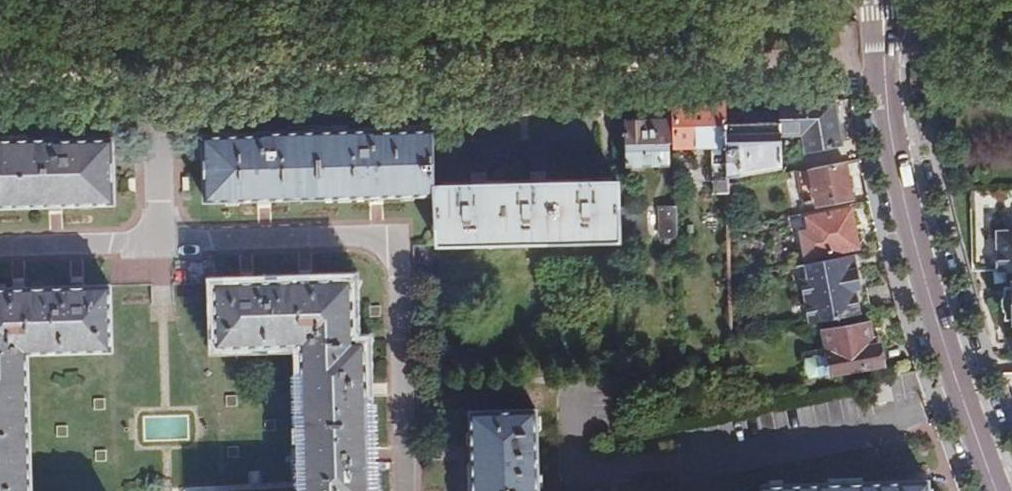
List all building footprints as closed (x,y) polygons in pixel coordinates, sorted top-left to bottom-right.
[(835,100),(778,101),(780,120),(780,134),(801,134),(801,147),(834,147),(835,100)] [(728,122),(727,102),(673,104),(675,148),(719,146),(720,164),(713,164),(714,194),(730,194),(729,173),(728,122)] [(728,122),(729,173),(782,167),(780,134),(780,120),(728,122)] [(668,165),(666,121),(626,123),(627,166),(668,165)] [(434,195),(434,184),(433,130),(377,132),(377,129),(315,132),(260,133),(259,135),(204,136),(206,201),(258,200),(264,199),(274,199),(329,198),(370,197),(377,197),(383,196),(434,195)] [(48,207),(62,206),(118,205),(117,141),(117,138),(56,139),(56,137),(0,138),(0,207),(48,207)] [(852,200),(843,161),(810,168),(818,206),(852,200)] [(434,195),(436,247),(603,241),(602,181),(434,184),(434,195)] [(603,241),(618,240),(617,181),(602,181),(603,241)] [(678,239),(677,207),(659,208),(660,239),(678,239)] [(848,228),(855,227),(851,208),(806,217),(813,253),(851,246),(848,228)] [(648,209),(623,209),(623,239),(647,240),(648,209)] [(858,244),(855,227),(848,228),(851,246),(858,244)] [(995,233),(996,271),(1011,271),(1011,233),(995,233)] [(865,291),(858,254),(806,264),(808,278),(802,280),(806,304),(818,301),(822,323),(863,315),(858,291),(865,291)] [(212,277),(214,349),(296,347),(300,490),(371,490),(370,452),(368,395),(368,389),(368,382),(367,334),(354,335),(354,273),(311,274),(305,274),(298,274),(253,275),(247,276),(241,276),(212,277)] [(0,282),(0,490),(26,490),(23,354),(113,352),(112,280),(0,282)] [(863,315),(872,313),(868,290),(865,291),(858,291),(863,315)] [(806,304),(810,325),(822,323),(818,301),(806,304)] [(872,347),(867,324),(823,333),(832,376),(880,364),(879,345),(872,347)] [(894,402),(889,380),(867,385),(872,406),(894,402)] [(471,413),(472,453),(473,490),(538,490),(535,411),(471,413)] [(930,481),(765,484),(765,490),(930,490),(930,481)]
